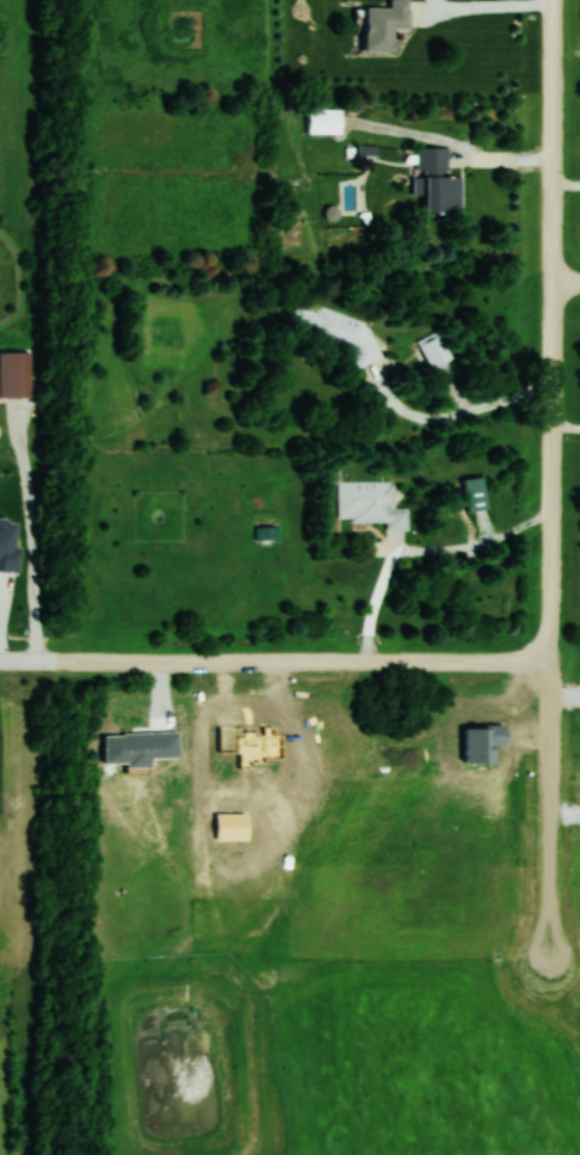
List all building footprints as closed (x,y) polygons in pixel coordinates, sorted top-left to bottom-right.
[(394,51),(394,27),(409,27),(409,0),(390,0),(390,7),(366,7),(366,51),(394,51)] [(308,108),(308,134),(341,134),(341,108),(308,108)] [(448,147),(417,147),(417,175),(415,175),(415,194),(425,194),(425,212),(462,212),(462,175),(448,175),(448,147)] [(419,345),(431,370),(452,359),(440,334),(419,345)] [(387,522),(387,529),(408,530),(408,508),(394,508),(394,481),(339,481),(338,521),(387,522)]
